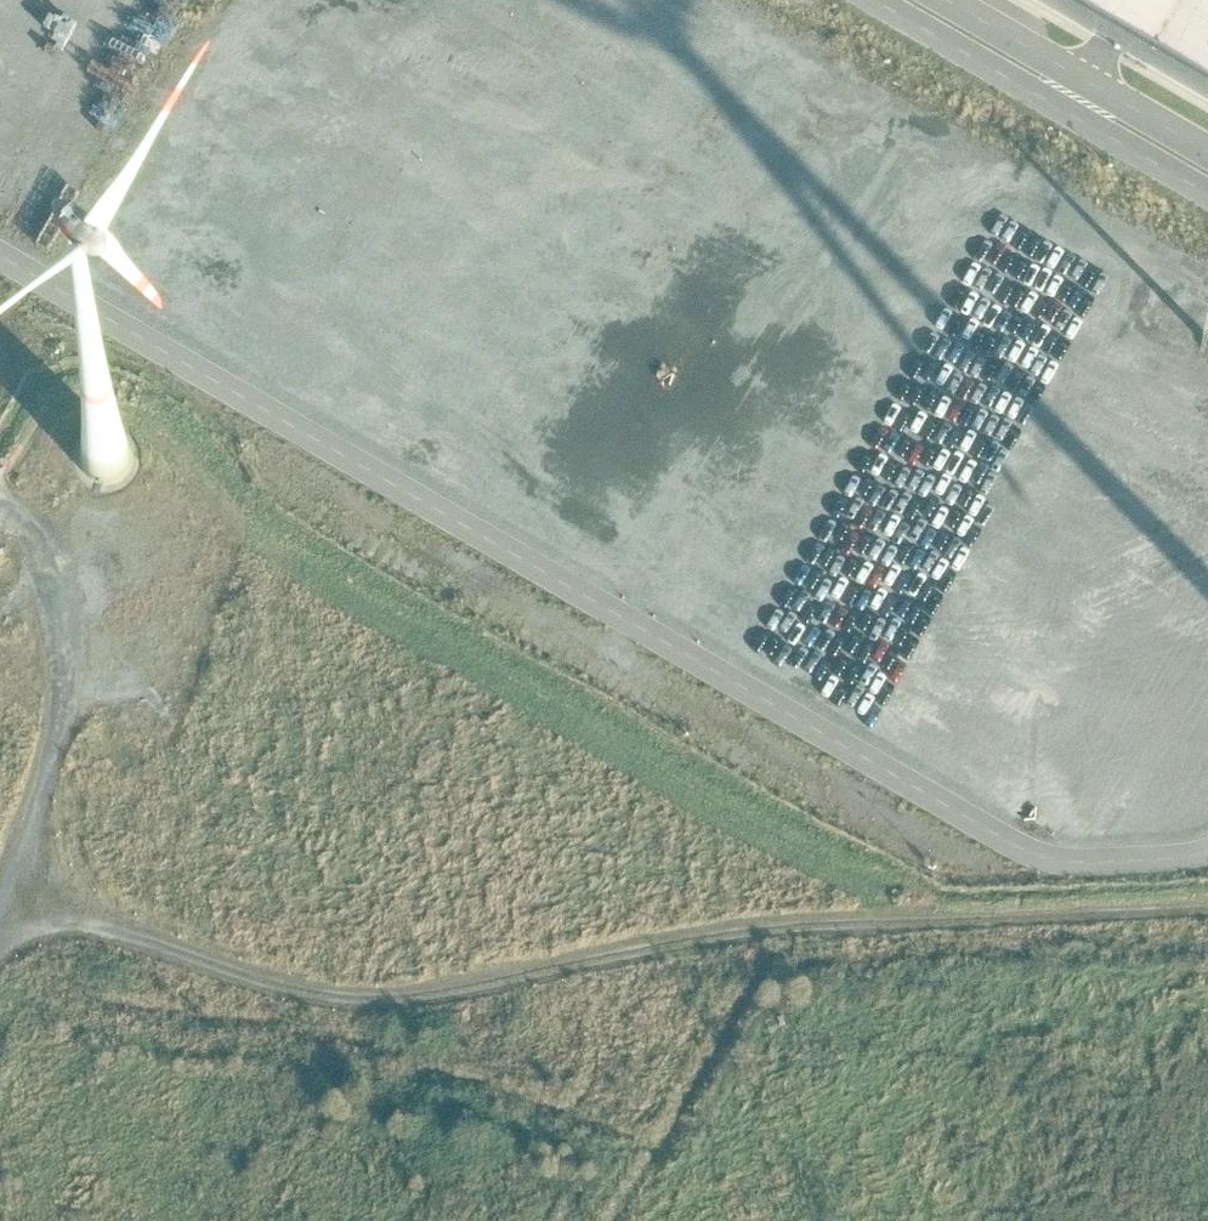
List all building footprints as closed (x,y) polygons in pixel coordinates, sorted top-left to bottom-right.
[(1207,78),(1207,0),(1074,0),(1207,78)]
